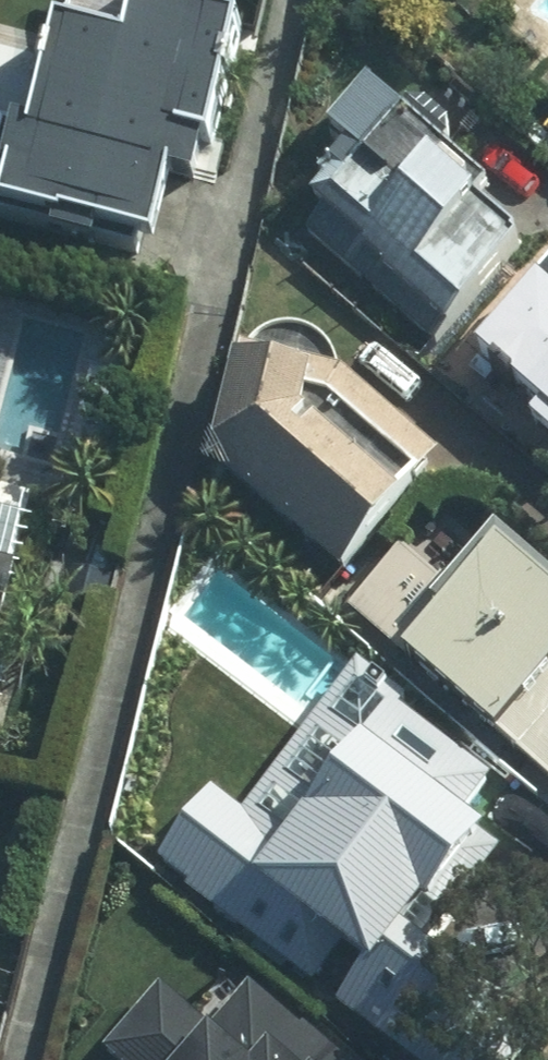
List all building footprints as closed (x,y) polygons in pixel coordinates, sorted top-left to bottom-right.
[(239,58),(75,18),(41,157),(5,149),(0,169),(0,225),(155,262),(170,201),(200,208),(209,170),(212,171),(239,58)] [(328,149),(350,167),(310,213),(325,227),(309,245),(431,351),(510,260),(470,225),(487,206),(368,103),(328,149)] [(543,310),(510,346),(508,344),(480,375),(547,436),(547,314),(543,310)] [(299,345),(265,351),(246,369),(215,479),(344,591),(439,482),(348,397),(341,387),(325,359),(299,345)] [(506,558),(408,674),(547,791),(547,594),(506,558)] [(17,594),(0,589),(0,656),(17,594)] [(492,1013),(390,935),(411,907),(430,922),(490,844),(323,717),(275,779),(322,814),(287,860),(253,855),(197,811),(152,870),(316,995),(343,961),(370,982),(347,1013),(409,1059),(456,1059),(492,1013)] [(206,1036),(157,990),(99,1050),(110,1059),(339,1059),(308,1030),(296,1042),(246,994),(206,1036)]
